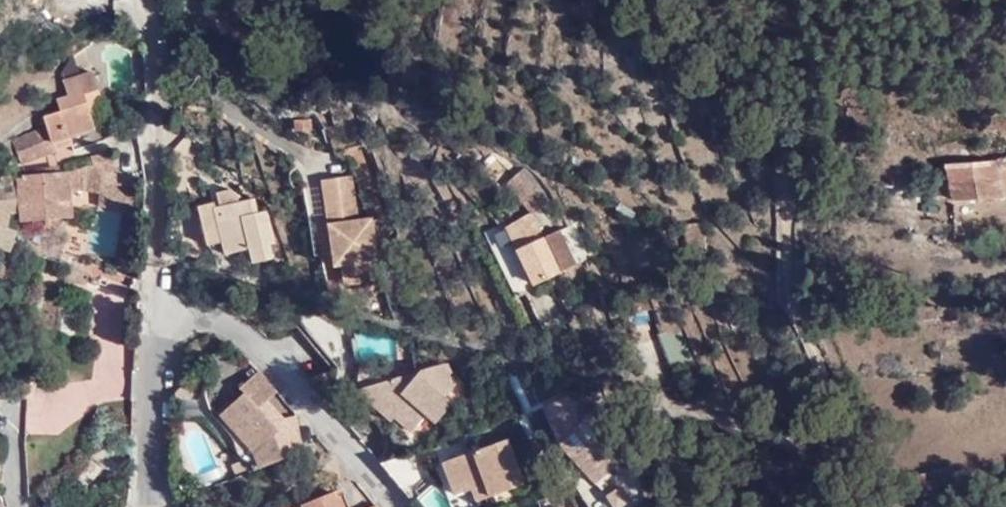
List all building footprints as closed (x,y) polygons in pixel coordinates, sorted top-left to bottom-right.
[(79,77),(73,55),(72,56),(60,75),(62,83),(79,77)] [(20,165),(54,150),(79,142),(76,135),(94,129),(90,115),(83,95),(97,90),(92,73),(79,77),(62,83),(68,98),(56,102),(59,112),(40,121),(44,132),(11,145),(20,165)] [(83,95),(90,115),(105,110),(97,90),(83,95)] [(94,129),(76,135),(79,142),(97,136),(94,129)] [(117,172),(110,150),(91,155),(94,166),(103,168),(117,172)] [(65,175),(66,184),(86,181),(83,165),(78,166),(66,173),(65,175)] [(86,185),(98,187),(96,200),(128,206),(135,179),(120,174),(120,173),(103,168),(94,166),(83,165),(86,181),(66,184),(66,190),(86,185)] [(943,178),(896,182),(898,217),(942,212),(981,204),(977,167),(943,178)] [(512,178),(546,196),(547,195),(521,169),(512,178)] [(20,222),(44,220),(44,228),(56,227),(56,219),(69,217),(66,190),(66,184),(65,175),(17,179),(13,175),(9,171),(0,176),(0,250),(10,253),(15,231),(15,220),(20,220),(20,222)] [(355,178),(325,182),(337,268),(346,266),(349,285),(383,281),(374,219),(361,220),(355,178)] [(507,183),(534,209),(546,196),(512,178),(507,183)] [(197,207),(207,245),(222,241),(225,254),(248,248),(253,264),(274,258),(270,243),(275,242),(267,210),(259,211),(255,197),(246,199),(231,188),(217,192),(221,205),(215,207),(214,203),(197,207)] [(505,227),(534,286),(575,265),(558,229),(541,238),(529,215),(505,227)] [(495,258),(511,249),(498,226),(482,235),(495,258)] [(10,253),(0,250),(0,278),(3,278),(10,253)] [(348,384),(334,358),(321,367),(322,367),(329,363),(344,387),(348,384)] [(450,401),(443,395),(452,384),(444,361),(419,369),(406,383),(396,375),(369,383),(377,400),(394,414),(399,408),(417,422),(425,412),(434,420),(450,401)] [(276,389),(258,369),(257,370),(274,388),(276,390),(276,389)] [(419,369),(396,375),(406,383),(419,369)] [(274,388),(257,370),(239,386),(243,391),(219,413),(254,451),(261,466),(276,460),(284,456),(274,432),(278,428),(258,406),(276,390),(274,388)] [(377,400),(369,383),(354,388),(391,418),(394,414),(377,400)] [(573,401),(550,408),(564,442),(576,434),(588,448),(578,459),(601,484),(622,464),(614,454),(627,440),(600,408),(593,412),(590,405),(573,401)] [(482,487),(487,499),(520,488),(505,444),(441,466),(451,498),(467,492),(482,487)] [(414,449),(379,463),(381,465),(410,455),(411,454),(417,453),(414,449)] [(410,455),(381,465),(409,498),(434,472),(417,453),(411,454),(410,455)] [(472,505),(487,499),(482,487),(467,492),(472,505)] [(306,506),(335,506),(331,497),(306,506)]
